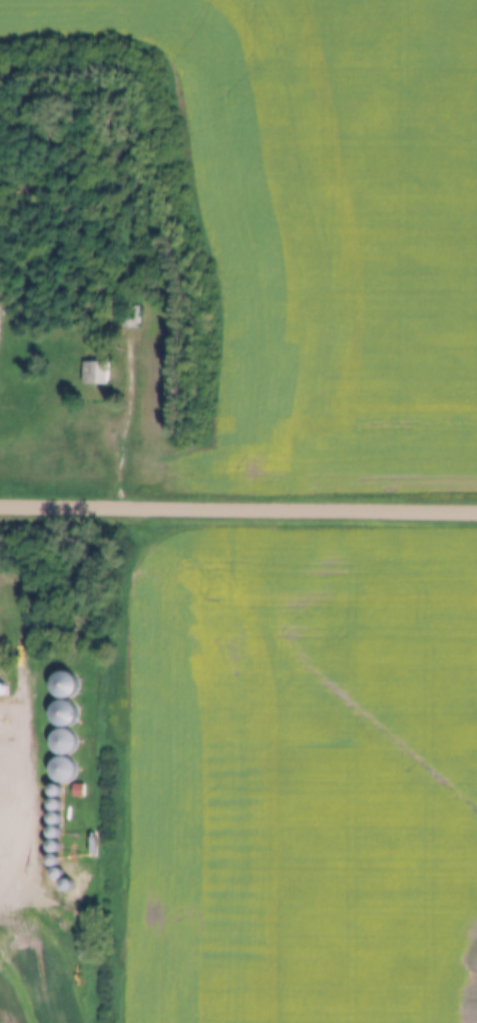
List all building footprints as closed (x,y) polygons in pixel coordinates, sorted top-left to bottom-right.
[(87,364),(113,364),(113,388),(87,388),(87,364)] [(67,699),(73,698),(77,694),(80,689),(80,683),(77,678),(73,674),(67,673),(62,674),(57,678),(55,683),(55,689),(57,694),(62,698),(67,699)] [(8,687),(5,684),(1,684),(0,685),(0,695),(1,696),(5,696),(8,694),(10,690),(8,687)] [(67,728),(72,726),(77,723),(80,717),(80,712),(77,706),(73,703),(67,701),(61,703),(57,706),(54,712),(54,717),(57,723),(61,726),(67,728)] [(66,755),(71,753),(76,750),(78,745),(78,739),(76,734),(71,730),(66,729),(60,730),(56,733),(53,739),(53,744),(55,750),(60,753),(66,755)] [(65,782),(70,781),(75,777),(77,772),(77,766),(75,761),(70,757),(65,756),(59,757),(55,761),(52,766),(52,772),(54,777),(59,781),(65,782)] [(58,800),(62,799),(65,796),(65,792),(62,788),(58,787),(55,788),(52,792),(52,796),(55,799),(58,800)] [(58,814),(62,813),(64,809),(64,805),(62,802),(58,801),(54,802),(52,805),(52,809),(54,813),(58,814)] [(57,827),(61,826),(63,822),(63,818),(61,815),(57,814),(54,815),(51,818),(51,822),(54,826),(57,827)] [(58,843),(62,842),(64,839),(64,835),(62,832),(58,830),(54,832),(52,835),(52,839),(54,842),(58,843)] [(58,858),(62,856),(64,853),(64,849),(62,846),(58,845),(54,846),(52,849),(52,853),(54,856),(58,858)] [(58,872),(62,871),(64,867),(64,863),(62,860),(58,859),(55,860),(52,863),(52,867),(55,871),(58,872)] [(58,885),(61,884),(64,881),(64,877),(61,873),(58,872),(54,873),(52,877),(52,881),(54,884),(58,885)] [(57,899),(61,898),(63,894),(63,890),(61,887),(57,886),(53,887),(51,890),(51,894),(53,898),(57,899)]
